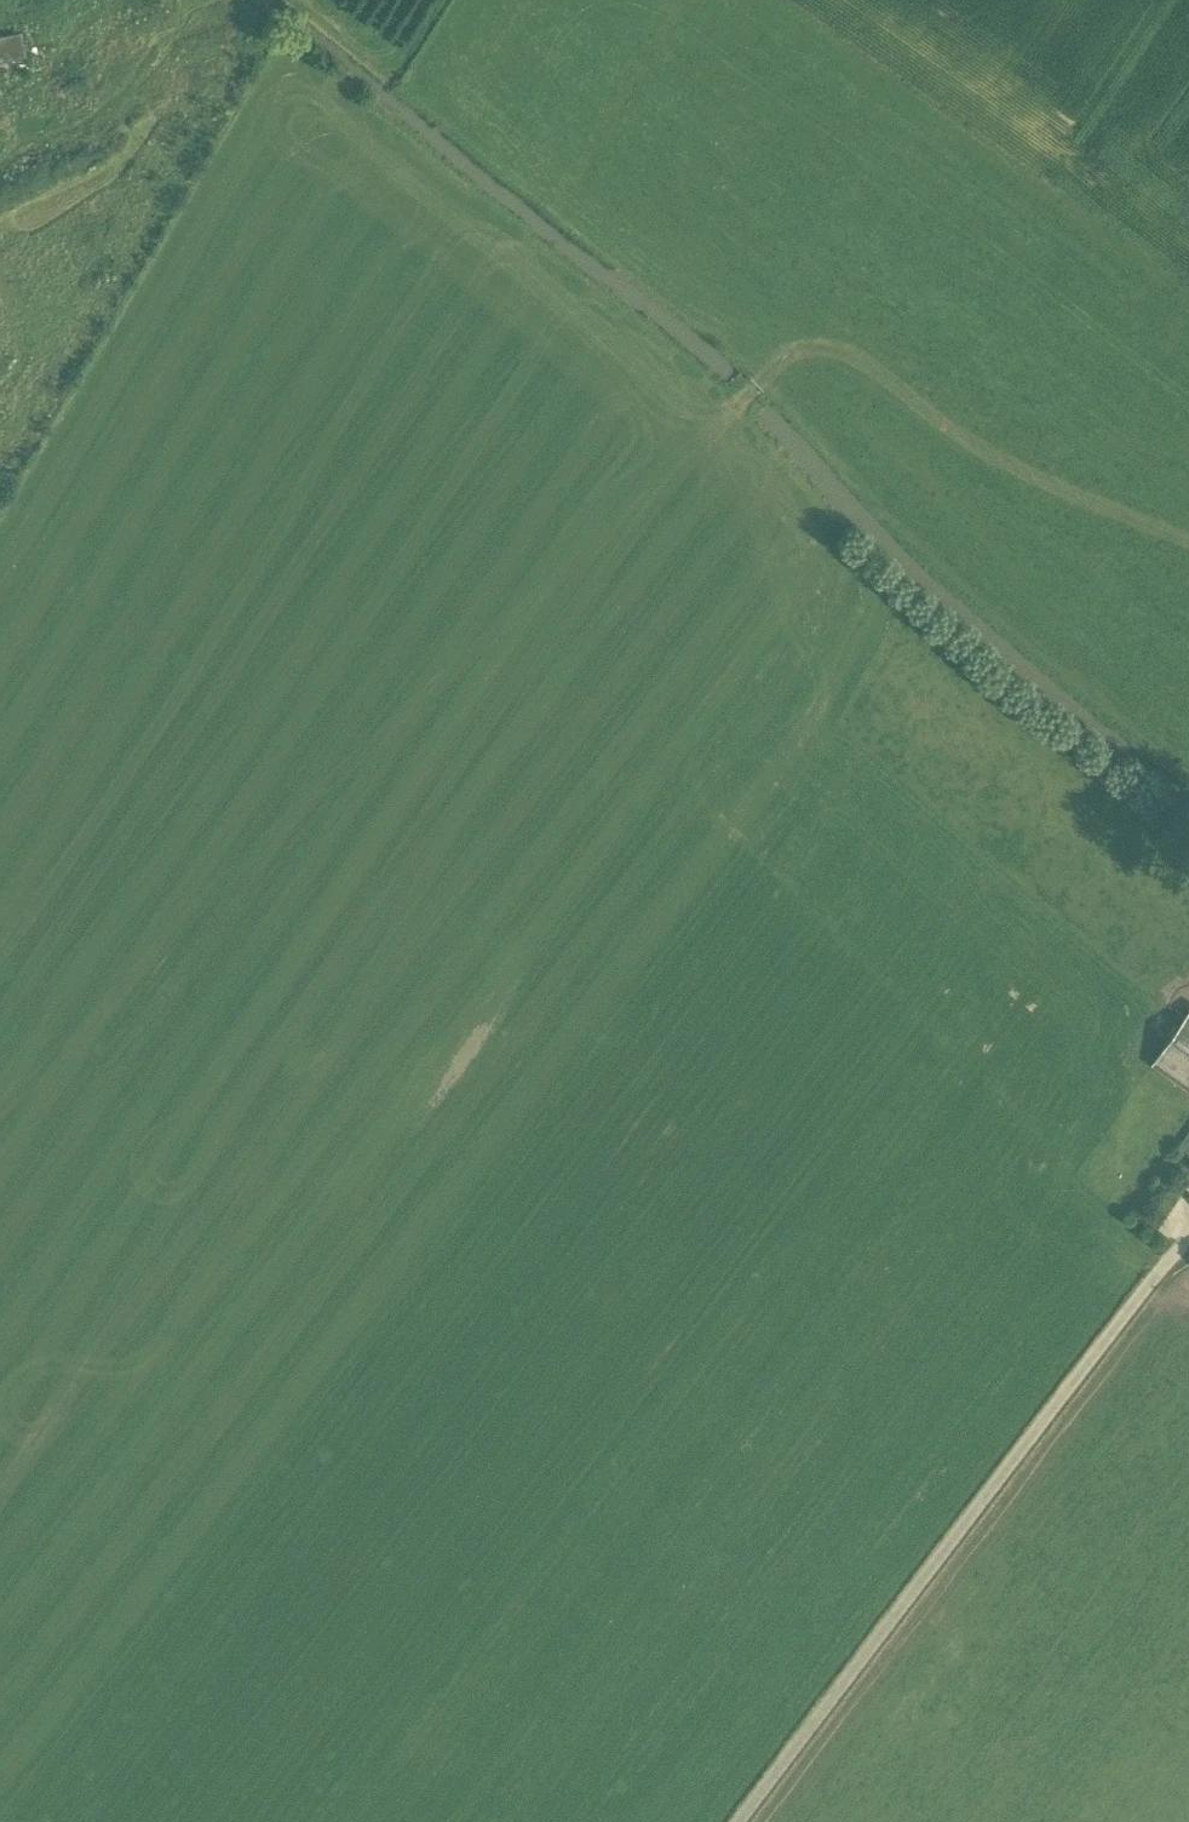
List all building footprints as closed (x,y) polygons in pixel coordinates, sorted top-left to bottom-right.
[(0,34),(0,57),(23,52),(18,30),(0,34)] [(1153,1063),(1188,1088),(1188,1011),(1153,1063)] [(1181,1145),(1188,1151),(1188,1134),(1181,1145)]
